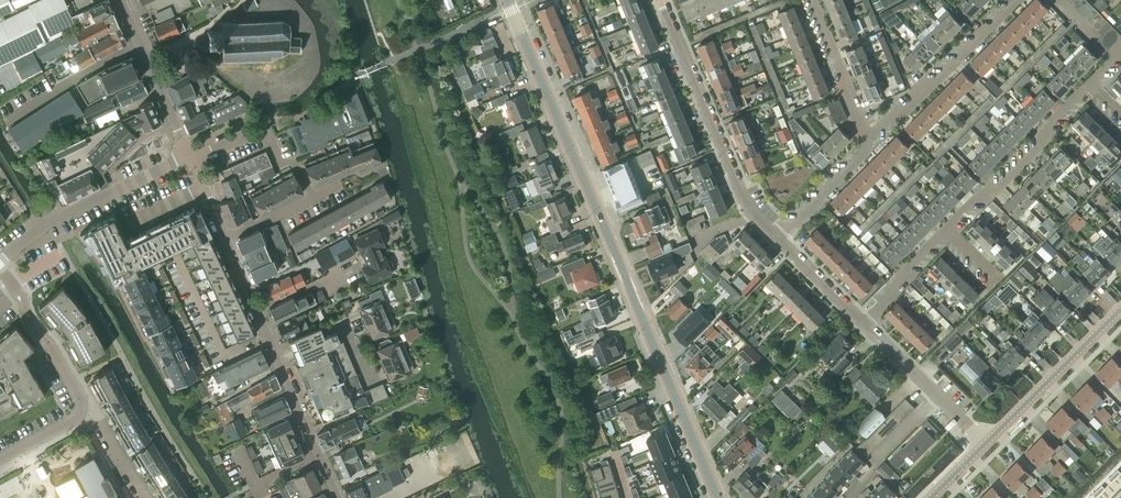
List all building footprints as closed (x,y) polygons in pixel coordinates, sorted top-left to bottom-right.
[(71,16),(67,7),(67,6),(64,0),(43,0),(29,7),(29,6),(0,20),(0,65),(12,59),(65,33),(76,27),(71,16)] [(14,8),(31,0),(0,0),(0,15),(14,8)] [(113,13),(108,0),(105,0),(89,8),(96,21),(113,13)] [(572,9),(581,5),(579,0),(570,4),(572,9)] [(618,9),(615,3),(614,0),(605,4),(608,13),(618,9)] [(644,9),(640,0),(630,0),(622,3),(627,16),(644,9)] [(719,8),(720,8),(716,0),(682,0),(679,1),(688,21),(719,8)] [(740,0),(716,0),(720,8),(740,0)] [(844,0),(832,0),(826,2),(831,15),(847,8),(844,0)] [(874,11),(869,0),(866,0),(863,1),(868,14),(874,11)] [(980,7),(973,0),(961,0),(958,4),(970,16),(980,7)] [(1039,18),(1048,8),(1040,0),(1034,0),(1027,7),(1039,18)] [(1087,0),(1081,0),(1075,7),(1079,11),(1089,2),(1087,0)] [(1104,0),(1097,7),(1101,11),(1108,5),(1104,0)] [(768,10),(776,6),(774,1),(766,5),(768,10)] [(894,13),(906,6),(904,1),(891,8),(894,13)] [(1084,16),(1093,7),(1089,2),(1079,11),(1084,16)] [(564,12),(562,8),(556,10),(553,3),(538,10),(542,22),(558,15),(564,12)] [(597,11),(599,16),(608,13),(605,4),(600,6),(595,7),(597,11)] [(581,5),(572,9),(574,14),(583,10),(581,5)] [(760,13),(768,10),(766,5),(758,8),(760,13)] [(783,24),(799,18),(794,6),(778,12),(783,24)] [(1029,27),(1039,18),(1027,7),(1018,16),(1029,27)] [(1098,12),(1093,7),(1084,16),(1088,21),(1098,12)] [(84,26),(96,21),(89,8),(71,16),(76,27),(77,29),(84,25),(84,26)] [(752,16),(760,13),(758,8),(750,11),(752,16)] [(836,27),(852,20),(847,8),(831,15),(836,27)] [(882,19),(894,13),(891,8),(879,14),(882,19)] [(632,28),(649,21),(644,9),(627,16),(632,28)] [(962,25),(958,20),(961,17),(954,10),(951,13),(950,13),(940,23),(952,34),(962,25)] [(744,19),(752,16),(750,11),(742,14),(744,19)] [(873,26),(879,24),(874,11),(868,14),(870,19),(868,20),(869,23),(872,22),(873,26)] [(1093,25),(1103,16),(1098,12),(1088,21),(1093,25)] [(109,31),(120,26),(119,26),(113,13),(96,21),(84,26),(74,31),(83,45),(109,31)] [(736,23),(744,19),(742,14),(734,18),(736,23)] [(563,26),(558,15),(542,22),(547,33),(563,26)] [(1020,37),(1029,27),(1018,16),(1008,25),(1020,37)] [(1098,30),(1107,21),(1103,16),(1093,25),(1098,30)] [(180,32),(179,31),(182,30),(179,22),(177,18),(173,19),(173,18),(154,27),(160,41),(180,32)] [(728,26),(736,23),(734,18),(726,21),(728,26)] [(804,30),(799,18),(783,24),(788,37),(804,30)] [(894,23),(897,27),(903,22),(899,18),(894,23)] [(1067,27),(1066,27),(1069,24),(1064,19),(1061,22),(1062,24),(1053,33),(1057,37),(1067,27)] [(222,46),(222,50),(223,62),(272,60),(272,56),(282,55),(288,51),(300,52),(301,37),(290,37),(291,31),(289,23),(282,20),(217,23),(218,31),(208,31),(208,39),(208,47),(222,46)] [(857,33),(852,20),(836,27),(841,39),(855,34),(856,39),(866,35),(864,30),(857,33)] [(637,40),(654,33),(649,21),(632,28),(637,40)] [(720,29),(728,26),(726,21),(718,24),(720,29)] [(1102,35),(1106,31),(1112,25),(1107,21),(1098,30),(1102,35)] [(581,31),(591,27),(589,22),(579,26),(581,31)] [(943,44),(952,34),(940,23),(931,32),(943,44)] [(712,33),(720,29),(718,24),(710,27),(712,33)] [(750,26),(754,37),(760,35),(755,24),(750,26)] [(1011,46),(1020,37),(1008,25),(999,35),(1011,46)] [(1120,36),(1120,35),(1112,25),(1106,31),(1117,41),(1120,36)] [(127,43),(121,29),(120,26),(109,31),(111,35),(88,47),(73,55),(74,57),(66,60),(69,65),(72,63),(71,61),(75,59),(80,68),(117,48),(127,43)] [(567,37),(563,26),(547,33),(552,43),(567,37)] [(591,27),(581,31),(583,36),(593,31),(591,27)] [(619,37),(628,33),(626,27),(617,31),(619,37)] [(704,36),(712,33),(710,27),(702,31),(704,36)] [(491,28),(475,34),(477,39),(482,37),(485,44),(496,40),(493,33),(491,28)] [(809,42),(804,31),(804,30),(788,37),(793,49),(809,42)] [(608,38),(609,41),(619,37),(617,31),(607,35),(600,38),(601,41),(608,38)] [(695,39),(704,36),(702,31),(693,34),(695,39)] [(1112,45),(1117,41),(1106,31),(1102,35),(1103,35),(1102,36),(1112,45)] [(933,53),(943,44),(931,32),(922,41),(933,53)] [(1071,37),(1077,43),(1082,38),(1077,32),(1071,37)] [(12,59),(22,79),(42,69),(39,63),(67,50),(63,42),(68,39),(65,33),(12,59)] [(659,46),(659,44),(654,33),(637,40),(643,53),(659,46)] [(1048,46),(1057,37),(1053,33),(1044,42),(1048,46)] [(765,47),(765,46),(760,35),(754,37),(760,49),(765,47)] [(883,50),(889,47),(884,35),(878,38),(883,50)] [(1015,50),(1011,46),(999,35),(990,44),(1001,55),(1007,50),(1011,54),(1015,50)] [(1065,47),(1066,46),(1070,42),(1063,35),(1059,40),(1065,47)] [(1108,50),(1112,45),(1102,36),(1098,40),(1108,50)] [(572,48),(572,47),(567,37),(552,43),(556,54),(572,48)] [(702,57),(718,50),(713,39),(698,46),(702,57)] [(724,48),(733,45),(731,40),(722,43),(724,48)] [(900,50),(896,40),(891,43),(895,53),(900,50)] [(1056,43),(1062,50),(1065,47),(1059,40),(1056,43)] [(924,62),(933,53),(922,41),(912,50),(924,62)] [(814,54),(809,43),(809,42),(793,49),(798,61),(814,54)] [(1039,55),(1048,46),(1044,42),(1035,51),(1039,55)] [(590,53),(600,49),(598,44),(588,48),(590,53)] [(770,58),(775,57),(770,44),(765,46),(765,47),(760,49),(765,61),(770,59),(770,58)] [(851,62),(867,56),(862,44),(846,50),(851,62)] [(992,65),(1001,55),(990,44),(980,53),(992,65)] [(726,54),(735,50),(733,45),(724,48),(726,54)] [(1088,69),(1098,58),(1085,46),(1075,56),(1088,69)] [(889,62),(894,60),(889,47),(883,50),(889,62)] [(513,68),(508,57),(499,60),(494,48),(483,52),(482,55),(485,63),(482,65),(488,78),(513,68)] [(577,59),(576,58),(575,54),(572,48),(556,54),(561,65),(577,59)] [(597,56),(602,53),(600,49),(590,53),(592,57),(597,56)] [(625,53),(627,59),(637,55),(635,49),(625,53)] [(723,62),(718,51),(718,50),(702,57),(707,68),(723,62)] [(915,71),(924,62),(912,50),(903,60),(915,71)] [(1029,65),(1039,55),(1035,51),(1025,60),(1029,65)] [(982,74),(992,65),(980,53),(971,62),(982,74)] [(819,67),(814,55),(814,54),(798,61),(804,73),(819,67)] [(1047,65),(1048,65),(1052,61),(1045,54),(1040,58),(1047,65)] [(581,70),(579,63),(583,61),(581,56),(576,58),(577,59),(561,65),(565,76),(581,70)] [(872,68),(867,57),(867,56),(851,62),(856,75),(872,68)] [(1079,78),(1088,69),(1075,56),(1066,65),(1079,78)] [(75,84),(81,94),(87,104),(105,94),(141,78),(132,57),(97,72),(75,84)] [(665,69),(660,58),(660,57),(644,63),(649,75),(665,69)] [(1037,62),(1044,69),(1047,65),(1040,58),(1037,62)] [(461,59),(453,62),(456,70),(464,66),(461,59)] [(770,73),(775,71),(770,59),(765,61),(770,73)] [(740,62),(731,66),(729,60),(723,62),(707,68),(712,79),(727,73),(733,71),(742,67),(740,62)] [(894,74),(899,72),(894,60),(889,62),(894,74)] [(1020,74),(1029,65),(1025,60),(1016,70),(1020,74)] [(742,67),(733,71),(735,76),(744,72),(759,66),(757,61),(743,67),(742,67)] [(1069,87),(1079,78),(1066,65),(1056,74),(1069,87)] [(824,79),(819,67),(804,73),(809,85),(824,79)] [(505,85),(505,84),(517,79),(513,68),(488,78),(481,81),(473,85),(462,89),(465,94),(468,101),(477,98),(486,94),(485,92),(501,85),(502,87),(505,85)] [(877,81),(872,69),(872,68),(856,75),(861,87),(877,81)] [(211,71),(209,69),(201,69),(169,85),(177,106),(200,96),(199,94),(206,90),(203,83),(207,81),(204,75),(211,71)] [(670,81),(665,69),(649,75),(654,87),(670,81)] [(1010,83),(1020,74),(1016,70),(1006,79),(1010,83)] [(775,85),(780,83),(775,71),(770,73),(775,85)] [(952,80),(964,92),(974,83),(962,71),(952,80)] [(1017,81),(1023,86),(1033,76),(1027,71),(1017,81)] [(898,84),(903,82),(899,72),(894,74),(898,84)] [(462,89),(473,85),(468,73),(457,77),(462,89)] [(732,84),(727,73),(712,79),(716,90),(732,84)] [(1060,96),(1069,87),(1056,74),(1047,83),(1060,96)] [(1112,84),(1120,93),(1120,74),(1112,84)] [(814,98),(830,91),(824,79),(809,85),(814,98)] [(998,96),(1010,83),(1006,79),(999,87),(994,92),(998,96)] [(955,102),(964,92),(952,80),(943,90),(955,102)] [(675,93),(670,81),(654,87),(659,99),(675,93)] [(882,93),(877,81),(861,87),(866,100),(882,93)] [(1018,91),(1023,86),(1017,81),(1013,86),(1018,91)] [(117,95),(82,110),(86,121),(148,94),(142,82),(116,94),(117,95)] [(785,95),(780,83),(775,85),(780,97),(785,95)] [(736,95),(732,84),(716,90),(721,102),(736,95)] [(742,93),(752,89),(750,84),(740,88),(742,93)] [(641,96),(650,93),(648,87),(638,91),(641,96)] [(609,96),(618,92),(616,88),(607,92),(609,96)] [(1035,97),(1047,110),(1056,100),(1044,88),(1035,97)] [(754,94),(752,89),(742,93),(744,98),(754,94)] [(67,91),(9,129),(23,150),(82,112),(69,90),(67,91)] [(574,97),(584,120),(601,112),(598,106),(602,104),(598,95),(595,97),(592,90),(590,91),(590,90),(574,97)] [(945,111),(955,102),(943,90),(934,99),(945,111)] [(629,94),(631,100),(641,96),(638,91),(629,94)] [(288,127),(300,155),(328,143),(327,140),(343,133),(359,126),(368,123),(356,92),(328,108),(329,110),(313,116),(314,121),(302,125),(302,124),(288,127)] [(610,101),(620,97),(618,92),(609,96),(610,101)] [(529,107),(523,93),(510,99),(507,93),(491,100),(494,107),(506,102),(514,123),(532,115),(529,107)] [(680,105),(675,93),(659,99),(664,111),(680,105)] [(216,125),(246,111),(247,110),(246,101),(238,94),(204,110),(201,111),(184,121),(190,134),(215,122),(216,125)] [(184,121),(201,111),(198,105),(205,103),(201,95),(200,96),(177,106),(183,121),(184,120),(184,121)] [(741,107),(736,95),(721,102),(726,113),(741,107)] [(790,107),(788,102),(785,95),(780,97),(785,110),(786,109),(787,109),(788,111),(793,109),(796,108),(795,105),(790,107)] [(999,99),(1004,105),(1009,100),(1004,95),(999,99)] [(992,101),(988,97),(979,107),(983,111),(992,101)] [(1038,119),(1047,110),(1035,97),(1025,107),(1038,119)] [(830,110),(842,105),(839,98),(827,103),(830,110)] [(936,120),(945,111),(934,99),(924,108),(936,120)] [(999,109),(1002,107),(1004,105),(999,99),(994,104),(999,109)] [(162,122),(156,111),(151,100),(139,106),(141,110),(135,113),(78,140),(95,177),(102,171),(137,136),(136,136),(139,132),(143,130),(143,131),(162,122)] [(827,103),(823,105),(821,101),(814,104),(804,108),(806,113),(816,109),(823,106),(826,114),(831,112),(830,110),(827,103)] [(777,116),(783,114),(778,104),(773,106),(777,116)] [(1004,110),(1002,107),(999,109),(994,104),(990,109),(997,117),(1004,110)] [(484,111),(478,106),(477,105),(471,112),(478,118),(484,111)] [(669,123),(685,116),(680,105),(664,111),(669,123)] [(832,116),(845,111),(842,105),(830,110),(831,112),(832,116)] [(973,120),(983,111),(979,107),(969,116),(973,120)] [(1029,128),(1038,119),(1025,107),(1016,116),(1029,128)] [(794,118),(806,113),(804,108),(792,113),(794,118)] [(927,129),(936,120),(924,108),(915,118),(927,129)] [(994,120),(997,117),(990,109),(987,112),(994,120)] [(618,118),(627,115),(625,110),(616,114),(618,118)] [(650,120),(660,116),(657,110),(648,114),(650,120)] [(1082,132),(1095,119),(1085,110),(1073,123),(1082,132)] [(835,123),(847,117),(845,111),(832,116),(835,123)] [(584,120),(593,142),(611,134),(608,128),(611,126),(608,117),(604,119),(601,112),(584,120)] [(980,118),(985,123),(990,118),(985,113),(980,118)] [(639,118),(641,124),(650,120),(648,114),(639,118)] [(618,118),(620,123),(629,119),(627,115),(618,118)] [(734,134),(750,128),(745,115),(729,122),(734,134)] [(690,129),(689,128),(685,116),(669,123),(674,135),(690,129)] [(964,129),(973,120),(969,116),(960,125),(964,129)] [(1019,138),(1029,128),(1016,116),(1007,125),(1019,138)] [(782,128),(788,126),(784,117),(778,119),(782,128)] [(788,120),(792,130),(797,128),(793,118),(788,120)] [(917,139),(927,129),(915,118),(906,127),(917,139)] [(980,128),(985,123),(980,118),(975,123),(980,128)] [(1092,142),(1104,129),(1095,119),(1082,132),(1092,142)] [(523,123),(499,133),(502,141),(521,133),(530,155),(546,148),(536,125),(525,129),(523,123)] [(953,133),(951,134),(955,139),(964,129),(960,125),(953,133)] [(1010,147),(1019,138),(1007,125),(998,135),(1010,147)] [(830,136),(842,148),(851,139),(839,127),(830,136)] [(970,145),(979,135),(971,127),(966,132),(962,137),(967,142),(966,142),(970,145)] [(755,140),(750,128),(734,134),(740,146),(755,140)] [(787,140),(792,138),(788,128),(783,130),(787,140)] [(695,141),(690,129),(674,135),(679,147),(695,141)] [(1114,138),(1104,129),(1092,142),(1101,151),(1114,138)] [(352,141),(363,137),(370,134),(368,130),(350,137),(352,141)] [(627,141),(636,137),(634,132),(625,136),(627,141)] [(613,141),(611,134),(593,142),(603,165),(618,158),(618,157),(620,157),(617,150),(621,148),(617,139),(613,141)] [(660,143),(670,140),(667,134),(658,138),(660,143)] [(942,144),(946,148),(955,139),(951,134),(944,141),(942,144)] [(899,157),(909,147),(897,135),(887,145),(899,157)] [(1001,157),(1010,147),(998,135),(988,144),(1001,157)] [(832,157),(842,148),(830,136),(820,145),(832,157)] [(1069,146),(1075,140),(1071,136),(1065,143),(1069,146)] [(627,141),(629,145),(638,141),(636,137),(627,141)] [(962,146),(966,142),(967,142),(962,137),(957,141),(962,146)] [(648,142),(651,147),(660,143),(658,138),(648,142)] [(792,153),(798,151),(792,138),(787,140),(792,153)] [(1120,151),(1120,150),(1120,145),(1114,138),(1101,151),(1096,156),(1101,160),(1105,155),(1110,160),(1107,164),(1112,168),(1120,159),(1120,152),(1120,151)] [(100,187),(95,177),(78,140),(34,162),(46,181),(48,184),(47,185),(50,190),(47,191),(53,203),(59,200),(62,205),(67,203),(100,187)] [(760,152),(760,151),(755,140),(740,146),(745,158),(760,152)] [(1075,140),(1069,146),(1073,150),(1079,143),(1075,140)] [(695,141),(679,147),(684,159),(700,152),(695,141)] [(359,173),(371,168),(382,164),(374,145),(372,142),(351,151),(350,148),(348,145),(304,163),(313,185),(357,168),(359,173)] [(946,148),(942,144),(940,142),(939,142),(941,144),(934,151),(938,155),(946,148)] [(991,166),(1001,157),(988,144),(979,154),(991,166)] [(822,167),(832,157),(820,145),(810,155),(822,167)] [(890,166),(899,157),(887,145),(878,154),(890,166)] [(1051,156),(1064,169),(1073,160),(1060,147),(1051,156)] [(276,175),(276,173),(266,151),(243,161),(247,170),(234,175),(237,181),(258,171),(262,181),(276,175)] [(555,169),(550,159),(547,151),(536,155),(537,157),(529,160),(533,169),(535,168),(538,176),(555,169)] [(763,153),(761,154),(760,152),(745,158),(750,170),(765,164),(762,156),(764,155),(763,153)] [(880,176),(890,166),(878,154),(869,164),(880,176)] [(982,176),(991,166),(979,154),(969,164),(982,176)] [(1087,165),(1094,158),(1090,154),(1084,161),(1087,165)] [(669,165),(679,161),(676,155),(666,159),(669,165)] [(938,160),(943,165),(948,160),(943,155),(938,160)] [(1054,179),(1064,169),(1051,156),(1042,166),(1054,179)] [(1098,162),(1094,158),(1087,165),(1092,169),(1098,162)] [(608,167),(603,169),(613,193),(615,192),(618,198),(616,199),(620,210),(644,200),(627,159),(621,162),(614,165),(614,164),(610,166),(608,167)] [(696,179),(712,172),(707,160),(691,167),(696,179)] [(240,187),(237,181),(234,175),(247,170),(243,161),(220,171),(224,180),(220,181),(228,199),(233,197),(242,194),(242,193),(246,191),(253,187),(251,182),(240,187)] [(914,171),(918,175),(927,167),(923,162),(914,171)] [(495,167),(499,172),(503,168),(498,163),(495,167)] [(871,185),(880,176),(869,164),(859,173),(871,185)] [(929,169),(934,174),(939,169),(934,164),(929,169)] [(1045,188),(1054,179),(1042,166),(1032,176),(1045,188)] [(968,190),(978,180),(965,167),(955,177),(968,190)] [(1120,185),(1120,169),(1119,167),(1111,175),(1120,185)] [(556,187),(554,182),(559,180),(555,169),(538,176),(533,179),(539,193),(556,187)] [(685,169),(675,173),(678,179),(688,175),(685,169)] [(929,179),(934,174),(929,169),(924,174),(929,179)] [(261,215),(292,198),(303,192),(292,171),(250,194),(261,215)] [(908,185),(914,179),(918,175),(914,171),(904,181),(908,185)] [(11,183),(4,172),(0,174),(0,175),(7,186),(11,183)] [(718,185),(713,173),(712,172),(696,179),(701,191),(718,185)] [(862,194),(871,185),(859,173),(850,182),(862,194)] [(1120,188),(1120,185),(1111,175),(1104,182),(1110,188),(1112,185),(1118,191),(1120,188)] [(501,181),(505,190),(517,185),(513,176),(501,181)] [(1036,198),(1045,188),(1032,176),(1023,185),(1036,198)] [(959,199),(968,190),(955,177),(946,187),(959,199)] [(370,188),(371,190),(379,205),(391,198),(386,190),(390,187),(385,179),(370,188)] [(1084,180),(1079,185),(1086,191),(1090,187),(1084,180)] [(899,194),(908,185),(904,181),(895,190),(899,194)] [(852,204),(862,194),(850,182),(841,192),(852,204)] [(14,197),(19,195),(11,183),(7,186),(14,197)] [(910,188),(915,192),(920,188),(915,183),(910,188)] [(723,197),(718,185),(701,191),(706,204),(723,197)] [(1027,207),(1036,198),(1023,185),(1014,194),(1027,207)] [(1076,188),(1083,195),(1086,191),(1079,185),(1076,188)] [(511,209),(512,209),(521,205),(514,187),(504,192),(511,209)] [(949,208),(959,199),(946,187),(937,196),(949,208)] [(676,199),(680,197),(676,188),(672,190),(676,199)] [(910,198),(915,192),(910,188),(906,193),(910,198)] [(370,209),(379,205),(371,190),(362,194),(370,209)] [(650,207),(645,208),(646,210),(650,218),(653,226),(654,228),(656,232),(664,228),(662,224),(671,220),(665,205),(660,207),(658,203),(654,205),(652,201),(662,197),(659,192),(659,191),(659,190),(649,194),(650,196),(650,197),(646,198),(647,199),(648,203),(650,207)] [(890,203),(899,194),(895,190),(886,199),(890,203)] [(687,201),(697,197),(694,191),(685,195),(687,201)] [(843,213),(852,204),(841,192),(831,201),(843,213)] [(244,223),(253,219),(242,194),(233,197),(228,199),(220,203),(230,225),(243,219),(244,223)] [(361,214),(370,209),(362,194),(353,199),(361,214)] [(1017,217),(1027,207),(1014,194),(1004,204),(1017,217)] [(20,206),(24,204),(19,195),(14,197),(20,206)] [(676,199),(678,205),(687,201),(685,195),(680,197),(676,199)] [(572,215),(570,210),(564,196),(547,203),(552,217),(546,220),(551,233),(552,233),(555,232),(555,231),(570,225),(566,218),(572,215)] [(940,218),(949,208),(937,196),(928,205),(940,218)] [(728,210),(723,197),(706,204),(711,217),(728,210)] [(899,214),(899,213),(908,205),(901,198),(897,202),(896,201),(892,206),(896,211),(899,214)] [(352,219),(361,214),(353,199),(344,204),(352,219)] [(881,212),(890,203),(886,199),(876,208),(881,212)] [(1061,203),(1068,210),(1072,206),(1065,199),(1061,203)] [(999,216),(1004,211),(993,200),(988,205),(999,216)] [(1119,208),(1111,200),(1107,205),(1120,219),(1120,210),(1119,208)] [(1064,214),(1068,210),(1061,203),(1057,207),(1064,214)] [(343,224),(352,219),(344,204),(335,209),(343,224)] [(931,227),(940,218),(928,205),(919,214),(931,227)] [(887,220),(896,211),(892,206),(882,215),(887,220)] [(193,244),(210,235),(211,235),(200,211),(196,213),(193,207),(126,240),(114,214),(88,227),(90,229),(80,233),(114,274),(118,283),(123,281),(122,280),(141,272),(139,269),(193,244)] [(1082,207),(1078,211),(1087,219),(1091,215),(1082,207)] [(871,222),(881,212),(876,208),(867,218),(871,222)] [(334,229),(343,224),(335,209),(326,214),(334,229)] [(624,225),(622,232),(623,235),(634,230),(637,237),(646,233),(645,231),(654,228),(653,226),(650,218),(646,210),(634,216),(635,220),(631,222),(624,225)] [(1004,211),(999,216),(1006,222),(1010,217),(1004,211)] [(1084,218),(1077,211),(1067,221),(1074,228),(1084,218)] [(706,219),(703,213),(691,219),(696,231),(702,229),(699,222),(706,219)] [(325,234),(334,229),(326,214),(317,219),(325,234)] [(922,236),(931,227),(919,214),(909,224),(922,236)] [(835,215),(831,219),(838,227),(842,223),(835,215)] [(1042,222),(1049,229),(1053,225),(1054,225),(1046,217),(1042,222)] [(863,230),(871,222),(867,218),(859,226),(863,230)] [(878,230),(882,226),(885,222),(880,218),(873,225),(878,230)] [(989,227),(988,227),(979,218),(968,230),(977,239),(989,227)] [(317,238),(325,234),(317,219),(308,223),(317,238)] [(690,234),(696,231),(691,219),(685,221),(687,227),(690,234)] [(1046,233),(1049,229),(1042,222),(1037,227),(1045,234),(1046,233)] [(1059,229),(1063,234),(1071,226),(1067,222),(1059,229)] [(254,280),(270,273),(277,270),(269,251),(278,246),(281,251),(287,248),(276,223),(260,231),(259,230),(236,240),(241,252),(249,268),(254,280)] [(308,243),(317,238),(308,223),(300,228),(308,243)] [(847,236),(851,232),(844,224),(840,228),(847,236)] [(912,246),(922,236),(909,224),(900,234),(912,246)] [(1018,234),(1023,229),(1018,224),(1013,229),(1018,234)] [(873,235),(878,230),(873,225),(868,230),(873,235)] [(986,248),(998,236),(989,227),(977,239),(986,248)] [(296,250),(308,243),(300,228),(288,235),(296,250)] [(826,238),(817,228),(805,240),(814,250),(826,238)] [(1108,234),(1102,228),(1098,232),(1104,238),(1120,255),(1120,242),(1117,238),(1114,241),(1108,234)] [(743,251),(755,239),(745,229),(733,241),(739,247),(736,249),(740,253),(743,251)] [(1025,240),(1029,235),(1023,229),(1018,234),(1025,240)] [(365,260),(380,253),(378,248),(383,245),(382,242),(384,241),(385,238),(383,233),(380,232),(378,233),(376,230),(354,239),(361,255),(362,255),(365,260)] [(541,235),(536,237),(532,230),(522,234),(526,244),(536,240),(542,237),(541,235)] [(1048,239),(1055,245),(1063,237),(1056,231),(1048,239)] [(563,240),(559,241),(555,232),(552,233),(551,233),(543,237),(549,252),(565,245),(563,240)] [(586,245),(583,237),(581,232),(563,240),(565,245),(568,253),(586,245)] [(725,249),(730,244),(725,233),(714,238),(713,238),(725,249)] [(857,245),(861,241),(853,233),(849,238),(857,245)] [(903,255),(912,246),(900,234),(890,243),(903,255)] [(986,248),(996,258),(1011,242),(1002,234),(999,237),(998,236),(986,248)] [(210,235),(193,244),(198,254),(215,246),(210,235)] [(1111,263),(1113,261),(1117,265),(1120,261),(1120,255),(1104,238),(1102,237),(1094,245),(1111,263)] [(330,246),(339,262),(354,254),(346,238),(330,246)] [(723,253),(722,252),(725,249),(713,238),(709,243),(721,255),(723,253)] [(836,247),(831,243),(826,238),(814,250),(824,259),(836,247)] [(764,248),(755,239),(743,251),(753,260),(764,248)] [(650,258),(664,252),(659,240),(645,246),(650,258)] [(1057,251),(1051,245),(1047,240),(1037,250),(1047,261),(1057,251)] [(1011,242),(996,258),(1006,267),(1015,258),(1017,261),(1023,255),(1011,242)] [(719,255),(720,256),(721,255),(709,243),(704,247),(716,259),(719,255)] [(866,254),(870,250),(862,243),(858,247),(866,254)] [(881,252),(894,265),(903,255),(890,243),(881,252)] [(215,246),(198,254),(203,264),(220,257),(215,246)] [(315,255),(323,270),(339,262),(330,246),(315,255)] [(655,260),(649,263),(651,267),(649,268),(652,275),(654,274),(656,279),(659,277),(660,279),(669,275),(668,274),(678,270),(673,259),(679,256),(675,247),(653,256),(655,260)] [(700,252),(711,263),(716,259),(704,247),(700,252)] [(845,256),(836,247),(824,259),(833,268),(845,256)] [(762,270),(774,258),(764,248),(753,260),(752,260),(750,263),(754,267),(756,264),(762,270)] [(875,264),(879,259),(872,252),(868,256),(875,264)] [(362,267),(363,268),(369,283),(391,273),(389,270),(391,269),(392,266),(390,261),(387,260),(385,261),(384,257),(383,258),(380,253),(365,260),(367,265),(362,267)] [(1104,278),(1084,258),(1079,254),(1078,253),(1074,256),(1080,262),(1077,264),(1084,271),(1097,285),(1104,278)] [(288,263),(292,261),(289,254),(284,257),(287,264),(288,263)] [(1027,260),(1035,268),(1041,262),(1033,254),(1027,260)] [(1084,258),(1104,278),(1111,271),(1097,258),(1094,260),(1088,254),(1084,258)] [(843,278),(854,266),(845,256),(833,268),(843,278)] [(951,266),(941,256),(930,268),(939,278),(951,266)] [(220,257),(203,264),(208,275),(225,267),(220,257)] [(538,271),(543,269),(541,263),(538,257),(533,259),(536,265),(538,271)] [(586,263),(583,257),(561,265),(568,282),(575,280),(576,282),(580,284),(581,283),(583,288),(599,281),(599,280),(600,278),(597,272),(595,271),(591,261),(586,263)] [(1037,270),(1035,268),(1027,260),(1019,268),(1029,278),(1037,270)] [(888,270),(889,269),(881,261),(877,265),(885,273),(886,272),(888,270)] [(711,263),(703,271),(713,281),(721,273),(711,263)] [(864,275),(855,266),(854,266),(843,278),(852,287),(864,275)] [(948,287),(960,275),(951,266),(939,278),(948,287)] [(225,267),(208,275),(213,286),(230,278),(225,267)] [(725,269),(721,272),(721,273),(727,279),(731,275),(725,269)] [(1024,285),(1022,283),(1025,279),(1017,270),(1013,274),(1007,280),(1018,291),(1024,285)] [(141,272),(122,280),(123,281),(127,291),(148,281),(143,271),(141,272)] [(775,292),(787,280),(778,271),(766,283),(775,292)] [(1065,277),(1058,271),(1050,279),(1059,289),(1062,286),(1065,289),(1064,291),(1078,304),(1085,298),(1065,277)] [(297,272),(268,286),(275,299),(295,290),(293,287),(302,283),(297,272)] [(747,296),(763,278),(758,274),(741,291),(747,296)] [(1065,277),(1085,298),(1091,291),(1078,277),(1075,280),(1069,274),(1065,277)] [(852,287),(861,296),(873,284),(864,275),(852,287)] [(879,287),(886,279),(882,275),(875,283),(879,287)] [(958,296),(969,284),(960,275),(948,287),(954,292),(951,296),(954,300),(958,296)] [(928,288),(917,277),(912,282),(924,293),(928,288)] [(230,278),(213,286),(218,297),(235,289),(230,278)] [(689,290),(687,288),(680,280),(671,289),(677,295),(671,300),(671,303),(672,304),(666,309),(676,319),(689,306),(685,302),(690,298),(685,293),(689,290)] [(796,289),(787,280),(775,292),(785,301),(796,289)] [(148,281),(127,291),(133,302),(153,292),(148,281)] [(968,306),(976,297),(979,294),(969,284),(958,296),(968,306)] [(1007,285),(997,294),(1002,300),(1006,304),(1016,294),(1007,285)] [(63,337),(65,340),(65,341),(68,345),(73,356),(78,365),(91,358),(106,350),(101,341),(89,319),(89,318),(87,320),(83,315),(85,313),(84,313),(76,302),(68,293),(62,286),(49,296),(49,297),(38,306),(45,314),(52,323),(56,327),(59,330),(61,329),(65,326),(67,329),(66,329),(67,330),(68,329),(70,333),(65,335),(63,337)] [(914,288),(910,292),(918,299),(922,295),(914,288)] [(928,288),(924,293),(929,299),(934,294),(928,288)] [(1058,297),(1055,299),(1044,288),(1040,292),(1065,317),(1072,310),(1058,297)] [(235,289),(218,297),(224,307),(240,299),(235,289)] [(357,309),(363,324),(389,312),(383,298),(380,289),(369,294),(370,297),(358,302),(360,307),(357,309)] [(806,298),(797,289),(796,289),(785,301),(794,310),(806,298)] [(153,292),(133,302),(138,313),(158,303),(153,292)] [(1058,324),(1065,317),(1040,292),(1033,299),(1041,306),(1044,304),(1047,307),(1044,310),(1058,324)] [(269,308),(275,320),(309,304),(309,303),(315,300),(312,293),(295,301),(293,296),(269,308)] [(607,299),(605,295),(604,293),(589,299),(592,306),(590,307),(591,309),(589,310),(580,314),(583,321),(613,308),(609,299),(607,299)] [(995,294),(989,300),(997,307),(1002,302),(995,294)] [(927,309),(931,305),(924,297),(919,301),(927,309)] [(815,308),(806,299),(806,298),(794,310),(803,320),(815,308)] [(240,299),(224,307),(229,318),(245,310),(240,299)] [(336,304),(341,317),(348,314),(346,309),(351,306),(349,301),(343,304),(342,302),(336,304)] [(894,323),(906,311),(897,302),(885,314),(894,323)] [(942,312),(947,307),(943,302),(941,302),(937,306),(942,312)] [(163,314),(158,303),(138,313),(143,323),(163,314)] [(936,318),(940,314),(933,306),(929,311),(936,318)] [(947,307),(942,312),(953,322),(962,314),(956,308),(952,312),(947,307)] [(562,308),(555,311),(559,319),(566,317),(563,311),(562,308)] [(616,317),(616,316),(613,308),(583,321),(585,327),(582,328),(583,331),(586,337),(596,332),(593,325),(597,323),(598,325),(616,317)] [(825,317),(815,308),(803,320),(813,329),(825,317)] [(245,310),(229,318),(234,329),(251,321),(245,310)] [(1033,310),(1025,319),(1023,321),(1029,327),(1042,340),(1043,339),(1044,340),(1048,336),(1047,335),(1052,330),(1039,317),(1040,317),(1033,310)] [(904,332),(916,320),(906,311),(894,323),(904,332)] [(389,312),(363,324),(370,339),(396,327),(389,312)] [(700,312),(677,335),(688,346),(711,323),(700,312)] [(168,324),(163,314),(143,323),(148,334),(150,333),(168,325),(168,324)] [(1015,318),(1020,323),(1023,321),(1025,319),(1020,314),(1015,318)] [(741,323),(738,320),(733,316),(729,320),(737,327),(741,323)] [(946,327),(950,323),(943,316),(938,320),(946,327)] [(283,338),(286,336),(293,333),(294,335),(301,331),(307,328),(304,322),(298,325),(294,317),(277,325),(283,338)] [(722,317),(715,324),(730,339),(737,331),(722,317)] [(913,341),(925,329),(916,320),(904,332),(913,341)] [(251,321),(234,329),(239,340),(256,332),(251,321)] [(168,325),(150,333),(155,344),(176,334),(171,323),(168,324),(168,325)] [(704,333),(712,340),(720,332),(713,325),(704,333)] [(746,336),(750,332),(743,325),(739,329),(746,336)] [(34,347),(22,333),(21,333),(15,326),(8,331),(10,334),(4,338),(0,343),(0,417),(17,408),(18,409),(19,407),(18,404),(24,401),(30,397),(32,401),(45,394),(39,384),(34,375),(31,369),(27,361),(23,356),(34,347)] [(369,404),(379,400),(388,396),(382,383),(363,391),(342,341),(340,342),(335,332),(324,337),(319,327),(288,340),(298,364),(295,365),(308,394),(310,393),(322,422),(354,408),(369,404)] [(1041,342),(1042,340),(1029,327),(1023,333),(1019,329),(1015,333),(1019,337),(1032,350),(1037,345),(1038,346),(1042,343),(1041,342)] [(934,338),(925,329),(913,341),(922,350),(934,338)] [(583,331),(575,335),(578,341),(586,338),(586,337),(583,331)] [(586,338),(578,341),(582,351),(595,346),(598,355),(593,357),(596,365),(601,362),(602,364),(623,355),(614,335),(604,339),(600,332),(586,338)] [(952,351),(963,339),(956,332),(945,344),(952,351)] [(853,345),(841,333),(820,353),(833,366),(831,368),(833,370),(831,371),(836,377),(851,362),(844,354),(853,345)] [(181,345),(176,334),(155,344),(160,355),(181,345)] [(756,346),(760,342),(752,334),(748,338),(756,346)] [(985,339),(989,344),(993,340),(989,335),(985,339)] [(381,365),(407,354),(401,339),(375,351),(381,365)] [(1003,354),(1016,366),(1026,356),(1013,344),(1008,339),(1004,343),(1009,348),(1003,354)] [(994,349),(996,347),(998,345),(993,340),(989,344),(994,349)] [(739,352),(753,366),(762,357),(748,343),(739,352)] [(765,355),(769,351),(761,343),(757,347),(765,355)] [(692,373),(692,374),(707,359),(700,351),(701,349),(696,344),(687,352),(693,358),(684,366),(692,373)] [(186,355),(181,345),(160,355),(165,365),(186,355)] [(232,384),(269,367),(260,349),(202,377),(204,381),(197,384),(203,397),(210,393),(210,395),(213,393),(216,400),(235,391),(232,384)] [(692,374),(699,381),(714,366),(721,359),(714,352),(707,359),(692,374)] [(774,364),(778,360),(771,353),(767,357),(774,364)] [(381,365),(387,380),(414,369),(407,354),(381,365)] [(989,366),(977,354),(968,363),(980,375),(974,381),(977,384),(974,386),(984,395),(986,393),(987,395),(989,393),(990,394),(994,390),(993,389),(999,383),(985,370),(989,366)] [(1006,376),(1016,366),(1003,354),(997,359),(993,355),(989,359),(993,363),(993,364),(1006,376)] [(191,366),(186,355),(165,365),(170,376),(191,366)] [(1117,378),(1120,374),(1120,366),(1112,357),(1104,365),(1117,378)] [(610,387),(632,378),(627,364),(600,375),(603,383),(608,381),(610,387)] [(1109,386),(1117,378),(1104,365),(1096,373),(1109,386)] [(191,366),(170,376),(176,387),(196,377),(191,366)] [(863,373),(857,366),(856,366),(846,375),(854,382),(853,383),(873,403),(887,388),(867,369),(863,373)] [(103,387),(117,380),(111,368),(98,375),(93,377),(93,378),(96,377),(97,380),(97,381),(100,380),(103,387)] [(783,378),(784,378),(789,383),(799,373),(793,368),(783,378)] [(232,411),(280,386),(275,374),(247,389),(247,390),(227,401),(232,411)] [(106,401),(123,392),(117,380),(103,387),(107,394),(105,396),(106,397),(106,396),(108,399),(105,401),(106,401)] [(701,405),(710,414),(725,399),(727,402),(733,396),(728,391),(727,390),(721,384),(718,381),(707,391),(711,395),(701,405)] [(1079,390),(1092,403),(1100,395),(1087,382),(1079,390)] [(772,385),(764,394),(767,397),(775,389),(772,385)] [(417,392),(425,395),(427,388),(420,386),(417,392)] [(737,415),(730,409),(733,406),(730,403),(740,393),(733,386),(728,391),(733,396),(727,402),(725,399),(710,414),(724,428),(726,426),(731,431),(751,411),(747,407),(746,406),(737,415)] [(782,388),(772,398),(792,418),(801,407),(782,388)] [(595,409),(602,407),(616,401),(612,390),(597,396),(598,398),(592,400),(595,409)] [(1084,411),(1092,403),(1079,390),(1071,398),(1084,411)] [(116,411),(130,403),(123,392),(106,401),(106,402),(108,401),(110,404),(112,404),(116,411)] [(276,418),(291,412),(284,396),(254,410),(261,426),(276,418)] [(639,404),(636,397),(635,396),(613,405),(617,415),(622,413),(630,433),(652,424),(643,402),(639,404)] [(905,398),(901,402),(911,412),(915,407),(906,398),(905,398)] [(231,409),(228,404),(226,401),(214,407),(217,415),(231,409)] [(753,402),(747,407),(751,411),(756,406),(753,402)] [(901,402),(897,407),(906,416),(911,412),(901,402)] [(119,425),(136,414),(130,403),(116,411),(120,418),(118,420),(119,420),(121,423),(118,424),(119,425)] [(609,406),(602,409),(605,415),(612,412),(609,406)] [(1077,416),(1075,418),(1062,406),(1054,414),(1067,427),(1071,432),(1083,421),(1077,416)] [(1108,418),(1112,414),(1104,406),(1100,410),(1108,418)] [(892,411),(902,421),(906,416),(897,407),(892,411)] [(885,417),(876,408),(857,427),(867,436),(885,417)] [(818,415),(812,409),(809,411),(815,418),(818,415)] [(1104,423),(1108,418),(1100,410),(1096,414),(1104,423)] [(892,411),(888,415),(889,417),(898,425),(902,421),(892,411)] [(827,418),(821,412),(818,415),(815,418),(821,425),(827,418)] [(129,434),(143,426),(136,414),(119,425),(122,424),(123,427),(123,428),(125,427),(129,434)] [(1059,435),(1067,427),(1054,414),(1046,422),(1059,435)] [(232,439),(246,433),(239,417),(236,419),(225,424),(232,439)] [(317,434),(323,447),(336,441),(360,430),(354,417),(317,434)] [(889,417),(885,421),(894,429),(898,425),(889,417)] [(292,429),(289,422),(288,420),(287,419),(279,423),(264,430),(264,431),(269,443),(293,431),(292,429)] [(936,440),(933,436),(938,431),(927,420),(922,426),(924,428),(903,448),(902,447),(890,458),(899,467),(906,460),(904,458),(908,454),(914,461),(936,440)] [(885,421),(881,425),(889,434),(894,429),(885,421)] [(804,427),(799,422),(794,426),(799,431),(804,427)] [(881,425),(876,429),(885,438),(889,434),(881,425)] [(138,445),(150,438),(143,426),(129,434),(134,441),(132,443),(133,443),(134,446),(132,447),(133,448),(138,445)] [(440,434),(443,440),(451,436),(447,427),(441,430),(443,432),(440,434)] [(876,429),(872,434),(880,442),(885,438),(876,429)] [(651,449),(670,441),(666,430),(647,439),(651,449)] [(293,431),(269,443),(275,455),(287,449),(299,443),(297,444),(296,442),(296,441),(293,435),(292,433),(293,432),(293,431)] [(828,434),(819,443),(831,456),(840,447),(828,434)] [(872,434),(868,438),(876,447),(880,442),(872,434)] [(750,452),(754,456),(762,448),(766,444),(761,440),(757,436),(751,442),(745,435),(722,457),(733,468),(750,452)] [(1071,439),(1079,447),(1083,443),(1075,435),(1071,439)] [(1053,456),(1050,454),(1055,449),(1042,436),(1034,444),(1050,459),(1053,456)] [(866,437),(862,441),(864,444),(867,446),(869,449),(872,451),(876,447),(868,438),(866,437)] [(338,444),(336,441),(323,447),(324,448),(325,451),(327,456),(340,450),(338,444)] [(674,452),(674,453),(675,452),(670,441),(651,449),(655,459),(656,460),(674,452)] [(862,441),(856,447),(858,450),(864,444),(862,441)] [(146,461),(159,453),(152,442),(140,449),(135,452),(135,453),(138,451),(140,455),(139,455),(142,455),(146,461)] [(299,443),(287,449),(275,455),(280,467),(281,466),(281,467),(305,456),(304,455),(303,453),(300,446),(299,444),(299,443)] [(864,444),(858,450),(861,452),(867,446),(864,444)] [(1050,459),(1034,444),(1026,452),(1039,465),(1044,460),(1047,463),(1050,460),(1050,459)] [(364,467),(354,445),(346,449),(333,454),(343,477),(364,467)] [(867,446),(861,452),(863,455),(869,449),(867,446)] [(767,453),(762,448),(754,456),(748,462),(753,467),(767,453)] [(1065,461),(1070,456),(1071,455),(1063,448),(1057,453),(1065,461)] [(830,471),(824,477),(826,479),(837,491),(838,490),(843,485),(848,480),(852,483),(855,480),(859,477),(855,473),(859,469),(866,462),(853,449),(846,456),(841,460),(840,460),(838,462),(835,465),(836,465),(830,471)] [(869,449),(863,455),(866,457),(872,451),(869,449)] [(212,455),(216,464),(223,461),(219,452),(212,455)] [(654,473),(678,463),(674,453),(674,452),(656,460),(655,459),(649,462),(654,473)] [(149,475),(166,464),(159,453),(146,461),(150,468),(149,470),(151,473),(149,474),(149,475)] [(379,472),(397,463),(397,462),(393,456),(376,464),(379,472)] [(94,460),(93,458),(91,459),(90,459),(75,468),(78,474),(74,476),(73,476),(58,484),(56,486),(57,488),(62,497),(114,497),(113,496),(117,493),(109,478),(108,478),(107,476),(105,477),(103,478),(100,473),(101,473),(94,460)] [(1063,472),(1067,469),(1059,460),(1055,464),(1063,472)] [(1009,469),(1022,482),(1030,474),(1017,461),(1009,469)] [(894,471),(884,462),(877,468),(887,478),(894,471)] [(405,480),(404,477),(398,463),(397,463),(379,472),(344,489),(349,497),(367,497),(369,497),(370,497),(371,497),(392,488),(392,486),(405,480)] [(599,489),(616,483),(613,474),(610,463),(590,469),(594,481),(596,480),(599,489)] [(682,473),(682,472),(678,463),(654,473),(658,484),(665,480),(682,473)] [(160,484),(174,475),(166,464),(149,475),(150,476),(152,474),(154,477),(154,478),(156,477),(160,484)] [(1063,472),(1055,464),(1051,468),(1059,477),(1063,472)] [(773,487),(790,469),(788,468),(783,473),(780,470),(768,482),(773,487)] [(280,489),(283,497),(284,497),(298,497),(303,496),(303,497),(314,492),(313,490),(320,487),(311,469),(301,474),(284,483),(286,486),(280,489)] [(1014,490),(1022,482),(1009,469),(1001,477),(1014,490)] [(733,484),(742,493),(756,479),(747,470),(733,484)] [(669,490),(688,483),(683,471),(682,472),(682,473),(665,480),(669,490)] [(164,497),(181,486),(174,475),(160,484),(165,491),(163,492),(164,493),(164,492),(166,495),(164,497)] [(748,497),(755,497),(765,488),(764,488),(768,484),(759,476),(742,493),(748,497)] [(1045,490),(1051,485),(1042,477),(1037,482),(1045,490)] [(838,494),(840,492),(838,490),(837,491),(826,479),(825,480),(819,487),(815,490),(814,490),(812,493),(809,495),(810,495),(807,497),(834,497),(838,494)] [(897,493),(883,480),(877,486),(872,491),(868,487),(865,490),(862,493),(866,497),(865,497),(892,497),(897,493)] [(599,489),(601,497),(599,497),(621,497),(619,493),(616,483),(599,489)] [(691,494),(692,494),(688,483),(669,490),(668,490),(672,497),(680,497),(691,493),(691,494)] [(989,497),(1005,497),(993,485),(985,493),(989,497)] [(1038,497),(1042,494),(1034,485),(1030,489),(1038,497)] [(188,497),(181,486),(164,497),(165,497),(167,497),(168,497),(187,497),(188,497)] [(1038,497),(1030,489),(1026,493),(1031,497),(1038,497)]
